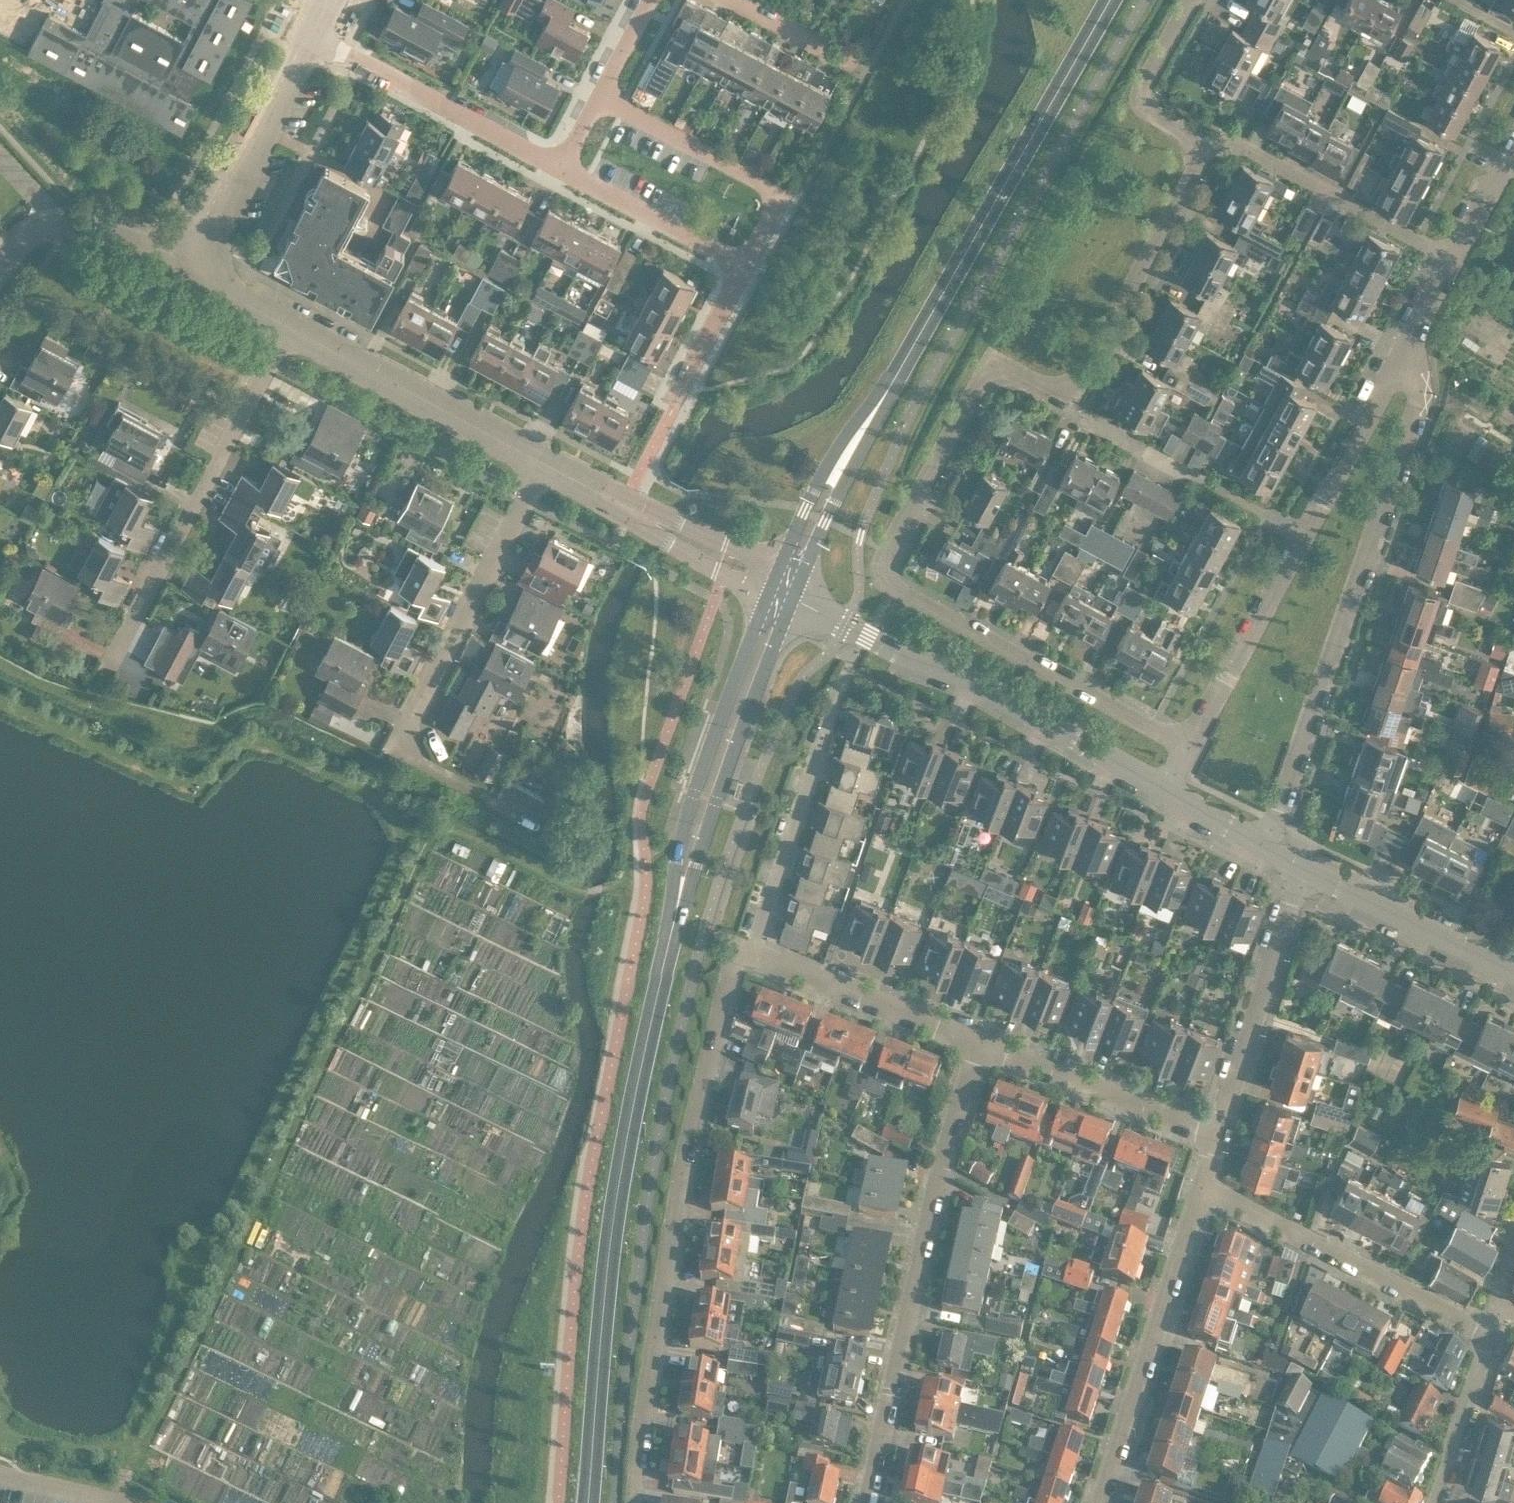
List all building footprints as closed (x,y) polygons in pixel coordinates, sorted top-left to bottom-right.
[(86,34),(48,13),(39,30),(28,51),(182,133),(198,103),(189,98),(202,73),(212,79),(254,0),(151,0),(194,23),(184,40),(132,12),(139,0),(104,0),(86,34)] [(500,3),(514,11),(519,3),(535,11),(539,13),(537,16),(547,21),(536,41),(558,52),(560,49),(574,57),(587,32),(567,21),(573,10),(555,0),(502,0),(500,3)] [(676,27),(645,87),(661,95),(680,60),(693,67),(695,63),(704,67),(729,20),(716,13),(717,12),(707,7),(706,8),(690,0),(685,0),(672,25),(676,27)] [(1276,35),(1284,20),(1276,16),(1285,0),(1250,0),(1249,1),(1260,7),(1252,22),(1276,35)] [(1312,6),(1312,7),(1324,14),(1331,0),(1316,0),(1312,6)] [(1360,31),(1364,24),(1377,0),(1349,0),(1343,12),(1355,19),(1351,26),(1360,31)] [(1364,24),(1376,30),(1372,37),(1381,42),(1399,10),(1381,0),(1377,0),(1364,24)] [(1501,3),(1495,14),(1510,22),(1513,15),(1513,0),(1495,0),(1501,3)] [(455,47),(467,24),(424,2),(416,16),(395,6),(381,33),(404,45),(401,52),(424,64),(437,38),(455,47)] [(1420,3),(1408,25),(1408,26),(1417,31),(1419,32),(1432,10),(1420,3)] [(809,10),(799,4),(796,11),(806,16),(809,10)] [(1450,35),(1445,44),(1455,50),(1488,68),(1500,47),(1474,32),(1478,26),(1464,18),(1454,37),(1450,35)] [(730,19),(729,20),(704,67),(702,71),(715,78),(717,74),(726,79),(751,32),(738,25),(738,23),(730,19)] [(839,24),(831,19),(827,28),(835,32),(839,24)] [(1220,53),(1247,68),(1259,45),(1268,50),(1276,35),(1252,22),(1244,36),(1233,30),(1220,53)] [(1417,31),(1408,26),(1404,33),(1413,38),(1417,31)] [(469,36),(471,42),(476,45),(482,36),(472,30),(469,36)] [(726,79),(723,85),(745,97),(746,95),(773,44),(760,36),(761,35),(752,31),(751,32),(726,79)] [(498,40),(486,33),(479,46),(491,53),(498,40)] [(1279,50),(1285,40),(1277,36),(1272,46),(1279,50)] [(1327,42),(1317,37),(1303,63),(1317,70),(1321,63),(1317,61),(1327,42)] [(1397,46),(1408,52),(1412,44),(1401,38),(1397,46)] [(774,43),(773,44),(746,95),(759,101),(761,98),(770,103),(787,69),(774,62),(782,47),(774,43)] [(1408,52),(1397,46),(1393,54),(1404,59),(1408,52)] [(544,114),(558,86),(539,76),(545,65),(515,49),(509,61),(515,64),(497,98),(517,108),(521,102),(544,114)] [(1455,50),(1443,71),(1451,75),(1477,88),(1488,68),(1455,50)] [(1212,59),(1201,79),(1215,87),(1218,83),(1240,95),(1248,81),(1258,86),(1263,78),(1247,68),(1220,53),(1215,61),(1212,59)] [(770,103),(767,108),(789,119),(817,67),(803,60),(804,59),(795,54),(787,69),(770,103)] [(1370,83),(1380,66),(1368,61),(1356,81),(1353,80),(1349,87),(1364,95),(1370,83)] [(817,67),(789,119),(811,131),(814,126),(831,92),(838,79),(825,72),(826,71),(817,66),(817,67)] [(1339,74),(1336,80),(1349,87),(1353,80),(1354,77),(1341,70),(1339,74)] [(1432,91),(1440,96),(1466,109),(1477,88),(1451,75),(1444,86),(1437,82),(1432,91)] [(1344,86),(1327,76),(1322,85),(1339,95),(1344,86)] [(1266,79),(1251,107),(1264,114),(1265,113),(1278,88),(1279,85),(1266,79)] [(1278,88),(1265,113),(1274,117),(1266,131),(1289,143),(1290,143),(1290,144),(1308,111),(1306,110),(1307,108),(1312,100),(1281,83),(1279,85),(1278,88)] [(1370,83),(1364,95),(1386,108),(1392,96),(1370,83)] [(1454,131),(1466,109),(1440,96),(1433,107),(1426,103),(1421,113),(1454,131)] [(1289,143),(1287,146),(1288,146),(1310,158),(1311,159),(1329,126),(1328,126),(1316,119),(1319,114),(1309,109),(1307,108),(1306,110),(1308,111),(1290,144),(1290,143),(1289,143)] [(1407,144),(1400,155),(1401,156),(1431,173),(1445,149),(1417,134),(1421,126),(1388,108),(1382,118),(1399,128),(1394,137),(1407,144)] [(357,141),(356,143),(386,159),(398,165),(399,163),(404,154),(391,148),(398,134),(404,124),(381,111),(375,122),(369,119),(357,141)] [(703,123),(712,128),(717,117),(708,113),(703,123)] [(676,116),(672,123),(681,128),(685,120),(676,116)] [(1310,158),(1309,161),(1333,174),(1334,172),(1343,177),(1358,149),(1349,143),(1350,142),(1338,136),(1341,131),(1345,122),(1334,116),(1333,117),(1329,124),(1328,126),(1329,126),(1311,159),(1310,158)] [(433,135),(434,140),(438,143),(443,142),(446,137),(445,132),(441,130),(436,131),(433,135)] [(345,164),(344,165),(383,185),(387,178),(378,173),(386,159),(356,143),(345,164)] [(777,151),(773,149),(768,159),(772,161),(777,151)] [(1364,151),(1358,163),(1368,168),(1374,156),(1364,151)] [(429,152),(417,173),(429,179),(440,157),(429,152)] [(1394,166),(1388,177),(1388,178),(1419,195),(1431,173),(1401,156),(1400,155),(1395,152),(1389,163),(1394,166)] [(443,191),(466,203),(483,172),(459,160),(453,171),(442,165),(432,184),(443,191)] [(1242,162),(1228,187),(1260,204),(1267,190),(1279,196),(1285,184),(1267,174),(1265,175),(1242,162)] [(1358,163),(1347,182),(1357,188),(1368,168),(1358,163)] [(294,270),(293,272),(292,274),(308,283),(310,279),(320,285),(318,288),(336,298),(338,294),(355,303),(353,307),(371,316),(392,277),(335,247),(365,190),(325,169),(316,186),(320,188),(311,205),(307,203),(297,221),(301,223),(296,233),(292,231),(283,248),(287,250),(294,270)] [(483,172),(466,203),(490,216),(506,185),(483,172)] [(405,197),(416,203),(429,179),(417,173),(405,197)] [(1383,174),(1382,175),(1377,185),(1382,189),(1375,202),(1406,219),(1419,195),(1388,178),(1388,177),(1383,174)] [(490,216),(503,223),(499,230),(519,241),(522,234),(523,234),(535,213),(525,207),(530,198),(506,185),(490,216)] [(1238,235),(1266,250),(1279,257),(1285,246),(1259,232),(1265,221),(1254,215),(1260,204),(1228,187),(1216,209),(1243,224),(1238,235)] [(399,194),(396,200),(413,209),(416,203),(405,197),(399,194)] [(413,209),(396,200),(393,205),(410,214),(413,209)] [(393,205),(390,211),(407,220),(410,214),(393,205)] [(436,212),(422,205),(408,231),(422,238),(436,212)] [(1304,206),(1295,223),(1290,233),(1302,239),(1316,212),(1304,206)] [(533,240),(534,239),(557,251),(573,220),(551,208),(545,219),(535,213),(523,234),(533,240)] [(390,211),(387,217),(404,226),(407,220),(390,211)] [(1322,215),(1307,242),(1317,247),(1323,237),(1332,220),(1322,215)] [(387,217),(383,225),(400,234),(410,239),(406,246),(407,246),(411,239),(400,233),(404,226),(387,217)] [(557,251),(551,263),(575,275),(577,271),(597,233),(573,220),(557,251)] [(1351,253),(1387,272),(1399,248),(1377,236),(1375,233),(1357,223),(1351,234),(1363,240),(1356,254),(1352,251),(1351,253)] [(1205,230),(1192,254),(1219,269),(1226,257),(1242,265),(1248,254),(1260,261),(1266,250),(1238,235),(1232,245),(1205,230)] [(601,284),(604,277),(621,246),(597,233),(577,271),(601,284)] [(1323,237),(1317,247),(1330,254),(1335,244),(1323,237)] [(376,261),(395,271),(405,252),(404,252),(407,246),(406,246),(397,240),(394,246),(386,242),(376,261)] [(466,261),(472,250),(456,242),(450,253),(466,261)] [(419,273),(431,249),(420,243),(407,267),(419,273)] [(499,279),(512,255),(499,248),(486,272),(499,279)] [(613,271),(624,277),(636,254),(625,248),(613,271)] [(472,250),(466,261),(476,267),(482,255),(472,250)] [(1349,266),(1343,278),(1374,295),(1387,272),(1351,253),(1345,264),(1349,266)] [(1201,302),(1231,317),(1237,306),(1224,299),(1230,289),(1213,280),(1219,269),(1192,254),(1180,276),(1207,291),(1201,302)] [(512,255),(499,279),(510,285),(523,260),(512,255)] [(665,269),(653,292),(685,309),(697,286),(665,269)] [(613,271),(606,285),(617,291),(624,277),(613,271)] [(483,277),(470,301),(481,307),(493,283),(483,277)] [(1301,298),(1329,313),(1335,304),(1362,319),(1374,295),(1343,278),(1336,290),(1324,283),(1318,294),(1307,288),(1301,298)] [(493,283),(481,307),(483,308),(492,313),(505,288),(500,286),(495,284),(493,283)] [(533,297),(557,309),(557,310),(563,298),(539,285),(533,297)] [(418,339),(435,308),(424,302),(425,298),(414,292),(395,327),(418,339)] [(672,333),(685,309),(653,292),(640,316),(672,333)] [(586,311),(563,298),(557,310),(580,322),(586,311)] [(1231,317),(1201,302),(1196,312),(1169,298),(1156,321),(1183,335),(1190,323),(1207,332),(1213,322),(1224,328),(1231,317)] [(1329,313),(1301,298),(1296,308),(1308,315),(1303,326),(1315,333),(1308,345),(1339,362),(1352,338),(1324,323),(1329,313)] [(524,313),(527,314),(538,320),(544,309),(530,302),(524,313)] [(437,304),(435,308),(418,339),(442,353),(459,321),(447,315),(449,311),(437,304)] [(636,344),(630,355),(653,367),(659,356),(660,356),(672,333),(640,316),(628,340),(636,344)] [(588,319),(582,329),(589,333),(594,323),(588,319)] [(1183,335),(1156,321),(1144,344),(1171,359),(1166,368),(1175,373),(1207,390),(1213,380),(1189,367),(1194,356),(1177,347),(1183,335)] [(496,372),(512,342),(501,336),(503,331),(492,325),(473,360),(496,372)] [(580,360),(593,335),(589,333),(582,329),(580,328),(567,353),(580,360)] [(593,335),(580,360),(588,364),(589,365),(602,340),(597,337),(593,335)] [(12,385),(12,386),(42,402),(43,401),(54,407),(78,361),(65,354),(68,348),(46,336),(43,342),(29,369),(22,366),(12,385)] [(515,337),(512,342),(496,372),(519,385),(535,354),(524,348),(526,343),(515,337)] [(1327,385),(1339,362),(1308,345),(1302,357),(1290,350),(1284,360),(1271,353),(1265,364),(1283,374),(1292,379),(1298,368),(1327,385)] [(543,397),(548,388),(559,367),(547,360),(549,355),(538,349),(535,354),(519,385),(543,397)] [(1250,364),(1253,357),(1244,353),(1241,359),(1250,364)] [(630,355),(624,366),(618,377),(641,389),(653,367),(630,355)] [(1258,360),(1251,371),(1274,384),(1278,386),(1283,374),(1279,371),(1265,364),(1261,361),(1258,360)] [(559,367),(548,388),(559,394),(570,372),(559,367)] [(1130,382),(1125,389),(1157,406),(1170,384),(1188,394),(1189,395),(1211,407),(1217,396),(1207,390),(1175,373),(1170,383),(1143,368),(1134,384),(1130,382)] [(1263,404),(1274,410),(1304,426),(1316,405),(1300,396),(1305,386),(1294,380),(1283,374),(1278,386),(1274,384),(1263,404)] [(566,419),(590,432),(607,400),(606,400),(594,393),(596,389),(585,383),(566,419)] [(1152,417),(1157,406),(1125,389),(1121,387),(1109,407),(1158,434),(1164,423),(1152,417)] [(1,434),(15,441),(34,405),(15,395),(9,392),(0,409),(0,435),(1,434)] [(608,396),(606,400),(607,400),(590,432),(613,444),(629,413),(618,407),(621,402),(608,396)] [(1224,397),(1218,408),(1229,414),(1235,403),(1224,397)] [(1218,408),(1213,417),(1224,423),(1229,414),(1218,408)] [(1262,432),(1292,448),(1304,426),(1274,410),(1262,432)] [(148,457),(161,431),(124,411),(105,447),(121,456),(116,466),(145,482),(156,461),(148,457)] [(1173,450),(1171,455),(1182,461),(1184,456),(1191,444),(1194,445),(1208,419),(1205,418),(1194,412),(1188,423),(1180,438),(1173,450)] [(343,474),(362,439),(324,419),(310,444),(303,441),(292,461),(322,477),(328,466),(343,474)] [(1000,442),(1037,463),(1037,464),(1039,465),(1028,486),(1040,493),(1042,494),(1056,468),(1040,459),(1051,438),(1034,429),(1033,430),(1012,419),(1000,442)] [(1208,419),(1194,445),(1197,447),(1208,453),(1214,456),(1225,438),(1218,434),(1222,427),(1211,421),(1208,419)] [(1251,452),(1281,469),(1292,448),(1262,432),(1251,452)] [(1197,447),(1187,463),(1198,469),(1208,453),(1197,447)] [(1281,469),(1251,452),(1244,464),(1232,458),(1226,471),(1244,481),(1246,480),(1269,492),(1281,469)] [(1077,453),(1065,473),(1056,468),(1042,494),(1040,493),(1032,507),(1044,513),(1060,483),(1082,495),(1098,465),(1077,453)] [(243,474),(231,497),(261,513),(264,514),(269,505),(283,512),(294,490),(309,498),(317,483),(303,475),(276,461),(264,485),(243,474)] [(1119,476),(1098,465),(1082,495),(1102,507),(1119,476)] [(1123,493),(1135,499),(1146,478),(1134,471),(1123,493)] [(964,510),(988,523),(1007,488),(982,474),(974,487),(976,488),(964,510)] [(116,476),(96,513),(108,520),(108,518),(122,526),(117,535),(149,553),(160,532),(140,521),(154,496),(138,488),(127,482),(116,476)] [(405,536),(438,552),(448,532),(441,528),(455,501),(418,480),(398,518),(411,525),(405,536)] [(1444,480),(1437,501),(1466,512),(1474,490),(1444,480)] [(1157,512),(1169,490),(1158,484),(1146,506),(1157,512)] [(1169,490),(1157,512),(1168,518),(1179,495),(1169,490)] [(231,497),(221,517),(241,528),(228,553),(248,564),(254,567),(261,571),(280,536),(256,523),(261,513),(231,497)] [(1459,533),(1466,512),(1437,501),(1429,523),(1459,533)] [(370,523),(378,509),(365,502),(357,516),(370,523)] [(1198,530),(1228,546),(1240,524),(1199,502),(1194,512),(1205,518),(1198,530)] [(31,522),(38,510),(27,504),(20,516),(31,522)] [(1477,515),(1490,520),(1494,509),(1481,505),(1477,515)] [(1005,537),(999,547),(1011,553),(1012,552),(1014,547),(1024,530),(1030,519),(1031,518),(1020,512),(1007,534),(1006,534),(1005,537)] [(542,519),(535,515),(531,523),(538,526),(542,519)] [(1490,520),(1477,515),(1473,526),(1486,530),(1490,520)] [(1080,545),(1100,556),(1113,534),(1092,522),(1080,545)] [(1421,546),(1468,563),(1474,564),(1477,556),(1454,548),(1459,533),(1429,523),(1421,546)] [(982,525),(976,535),(999,547),(1005,537),(982,525)] [(69,566),(79,571),(94,579),(89,589),(121,606),(132,585),(112,574),(125,549),(99,535),(88,530),(69,566)] [(1188,551),(1217,567),(1228,546),(1198,530),(1188,551)] [(337,538),(325,532),(320,542),(331,548),(337,538)] [(1113,534),(1100,556),(1112,562),(1123,540),(1113,534)] [(947,537),(934,562),(963,578),(969,566),(984,575),(994,557),(995,555),(999,547),(976,535),(971,545),(978,549),(976,553),(959,544),(947,537)] [(519,579),(560,600),(568,585),(575,588),(591,558),(552,537),(543,554),(534,550),(519,579)] [(1123,540),(1112,562),(1122,568),(1134,546),(1123,540)] [(20,553),(30,559),(35,549),(25,543),(20,553)] [(441,622),(453,600),(433,589),(445,564),(410,545),(396,572),(406,577),(400,587),(414,595),(409,605),(441,622)] [(1443,579),(1447,569),(1464,575),(1468,563),(1421,546),(1414,569),(1443,579)] [(1014,547),(1012,552),(1011,553),(1008,559),(1007,558),(989,592),(1009,602),(1012,596),(1027,569),(1017,564),(1024,552),(1014,547)] [(1123,574),(1131,578),(1135,580),(1149,554),(1138,548),(1123,574)] [(1063,579),(1075,556),(1065,550),(1052,573),(1063,579)] [(17,566),(21,557),(11,551),(6,561),(17,566)] [(1217,567),(1188,551),(1176,572),(1205,588),(1217,567)] [(1160,564),(1163,558),(1153,552),(1150,558),(1160,564)] [(196,566),(184,588),(215,604),(220,594),(235,602),(254,567),(248,564),(228,553),(215,576),(196,566)] [(1073,585),(1074,583),(1086,562),(1075,556),(1063,579),(1073,585)] [(42,565),(23,601),(40,610),(35,620),(39,623),(61,634),(62,635),(72,616),(64,612),(79,584),(42,565)] [(1027,569),(1012,596),(1036,609),(1050,582),(1027,569)] [(1172,606),(1176,600),(1194,609),(1205,588),(1176,572),(1168,587),(1161,583),(1154,596),(1172,606)] [(1452,590),(1453,590),(1481,601),(1485,592),(1487,589),(1456,579),(1452,590)] [(1053,618),(1077,631),(1092,604),(1090,603),(1095,594),(1074,583),(1073,585),(1069,591),(1068,591),(1053,618)] [(963,584),(958,601),(970,604),(974,587),(963,584)] [(1409,584),(1401,608),(1442,622),(1443,620),(1448,606),(1445,604),(1447,597),(1409,584)] [(1098,593),(1092,604),(1077,631),(1096,642),(1116,607),(1125,612),(1137,590),(1127,585),(1123,592),(1119,590),(1113,601),(1098,593)] [(1148,596),(1137,590),(1125,612),(1135,618),(1148,596)] [(1452,590),(1448,601),(1475,611),(1479,603),(1481,601),(1453,590),(1452,590)] [(1481,601),(1479,603),(1490,609),(1496,598),(1485,592),(1481,601)] [(497,642),(520,653),(526,643),(541,651),(560,616),(522,595),(508,622),(500,618),(489,638),(497,642)] [(589,615),(594,607),(586,602),(581,611),(589,615)] [(414,675),(426,653),(405,642),(418,617),(392,604),(372,642),(385,649),(381,658),(414,675)] [(302,605),(298,613),(309,619),(313,610),(302,605)] [(1393,630),(1423,640),(1427,628),(1452,636),(1456,624),(1443,620),(1442,622),(1401,608),(1393,630)] [(198,643),(210,650),(217,654),(215,658),(239,671),(261,628),(224,609),(210,637),(188,626),(183,635),(175,630),(169,641),(166,640),(152,666),(178,680),(198,643)] [(299,627),(309,632),(314,623),(304,618),(299,627)] [(1115,652),(1137,664),(1139,665),(1153,638),(1130,625),(1115,652)] [(1161,642),(1153,638),(1139,665),(1137,664),(1134,671),(1154,682),(1173,649),(1171,647),(1180,631),(1170,626),(1161,642)] [(1423,640),(1393,630),(1386,652),(1440,670),(1443,660),(1418,652),(1423,640)] [(349,717),(355,704),(366,685),(359,681),(373,654),(336,634),(318,669),(332,677),(319,701),(349,717)] [(520,653),(497,642),(483,669),(475,665),(460,695),(454,691),(436,724),(464,740),(480,711),(488,715),(501,689),(517,697),(536,661),(520,653)] [(1513,671),(1513,645),(1511,644),(1503,667),(1513,671)] [(1378,675),(1407,685),(1418,689),(1422,676),(1450,685),(1453,674),(1440,670),(1386,652),(1378,675)] [(1497,665),(1481,660),(1474,681),(1490,687),(1497,665)] [(1503,667),(1495,688),(1513,695),(1513,671),(1503,667)] [(1407,685),(1378,675),(1370,698),(1399,708),(1407,685)] [(1362,720),(1390,730),(1388,738),(1401,742),(1408,722),(1420,726),(1424,716),(1411,712),(1399,708),(1370,698),(1362,720)] [(1414,700),(1411,712),(1424,716),(1428,704),(1414,700)] [(1513,723),(1513,713),(1502,712),(1502,706),(1491,704),(1489,728),(1500,729),(1511,730),(1513,731),(1513,723)] [(1456,725),(1470,730),(1477,709),(1462,705),(1456,725)] [(327,725),(331,716),(314,707),(310,716),(327,725)] [(840,757),(868,766),(875,744),(889,749),(897,725),(892,724),(891,720),(888,717),(884,716),(880,716),(877,719),(850,710),(842,733),(847,735),(840,757)] [(1510,742),(1511,730),(1500,729),(1499,741),(1510,742)] [(1365,735),(1352,775),(1386,786),(1391,788),(1391,789),(1395,790),(1406,754),(1382,745),(1383,742),(1365,735)] [(899,780),(928,791),(946,746),(926,739),(923,747),(909,741),(897,774),(901,775),(899,780)] [(1451,739),(1442,764),(1462,774),(1471,747),(1451,739)] [(490,777),(505,753),(494,746),(484,760),(487,761),(481,771),(490,777)] [(965,754),(946,746),(928,791),(958,803),(960,798),(963,800),(976,767),(962,762),(965,754)] [(825,803),(853,812),(860,790),(874,794),(882,771),(868,766),(840,757),(835,755),(827,778),(832,780),(825,803)] [(1469,783),(1477,787),(1488,793),(1494,795),(1505,770),(1479,759),(1469,783)] [(1000,826),(1017,782),(998,774),(995,782),(981,777),(968,809),(972,810),(971,815),(1000,826)] [(1352,775),(1345,798),(1345,799),(1378,810),(1383,811),(1391,789),(1391,788),(1386,786),(1352,775)] [(536,818),(545,801),(509,781),(499,798),(536,818)] [(1037,789),(1017,782),(1000,826),(1030,838),(1031,833),(1035,835),(1048,803),(1034,797),(1037,789)] [(1416,785),(1412,796),(1423,799),(1427,789),(1416,785)] [(1488,793),(1480,809),(1507,822),(1513,805),(1494,795),(1488,793)] [(1408,797),(1403,810),(1415,814),(1420,802),(1408,797)] [(1375,819),(1378,810),(1345,799),(1337,823),(1367,833),(1365,840),(1376,846),(1386,851),(1394,834),(1396,830),(1375,819)] [(810,848),(838,857),(845,835),(860,840),(867,816),(853,812),(825,803),(820,801),(812,824),(817,826),(810,848)] [(401,816),(418,824),(424,814),(406,806),(401,816)] [(1072,862),(1089,817),(1070,809),(1067,817),(1053,812),(1040,844),(1044,846),(1043,850),(1072,862)] [(1502,836),(1513,842),(1513,813),(1502,836)] [(886,833),(891,818),(880,814),(875,829),(886,833)] [(1109,824),(1089,817),(1072,862),(1102,873),(1103,868),(1107,870),(1120,838),(1106,832),(1109,824)] [(1402,858),(1412,864),(1433,875),(1450,841),(1430,831),(1429,828),(1418,823),(1402,858)] [(1396,830),(1394,834),(1386,851),(1397,856),(1406,835),(1396,830)] [(912,833),(907,846),(920,851),(925,838),(912,833)] [(1453,835),(1450,841),(1433,875),(1456,887),(1458,884),(1468,889),(1491,842),(1481,837),(1476,847),(1453,835)] [(1144,897),(1161,852),(1142,845),(1139,852),(1125,847),(1112,879),(1116,881),(1114,886),(1144,897)] [(945,859),(953,862),(958,849),(950,846),(945,859)] [(795,894),(823,903),(830,881),(845,886),(852,862),(838,857),(810,848),(805,847),(797,870),(802,871),(795,894)] [(1181,860),(1161,852),(1144,897),(1173,908),(1175,904),(1179,905),(1192,873),(1178,867),(1181,860)] [(871,882),(876,867),(866,863),(861,879),(871,882)] [(1014,890),(1019,878),(986,863),(981,875),(1014,890)] [(953,865),(946,880),(982,895),(988,880),(953,865)] [(850,868),(845,884),(849,885),(854,870),(850,868)] [(1511,879),(1497,873),(1489,892),(1503,898),(1511,879)] [(1037,884),(1024,878),(1018,892),(1032,898),(1037,884)] [(1186,921),(1216,932),(1233,887),(1214,880),(1211,887),(1197,882),(1184,914),(1188,916),(1186,921)] [(1010,903),(1015,892),(989,882),(984,892),(1010,903)] [(1233,887),(1216,932),(1245,944),(1247,939),(1251,940),(1263,908),(1249,903),(1252,895),(1233,887)] [(1057,895),(1044,889),(1040,901),(1053,907),(1057,895)] [(837,908),(823,903),(795,894),(790,892),(790,893),(782,915),(787,917),(780,941),(807,950),(815,926),(830,931),(837,908)] [(1026,899),(1022,909),(1032,914),(1037,903),(1026,899)] [(874,957),(891,912),(862,901),(860,906),(856,904),(844,936),(858,942),(855,950),(874,957)] [(1095,908),(1085,903),(1079,919),(1089,923),(1095,908)] [(921,924),(891,912),(874,957),(893,965),(896,957),(910,962),(923,930),(919,928),(921,924)] [(1061,916),(1058,925),(1067,929),(1071,920),(1061,916)] [(929,978),(948,986),(966,941),(936,930),(934,935),(930,933),(918,965),(932,971),(929,978)] [(1098,931),(1095,940),(1105,944),(1108,935),(1098,931)] [(1125,942),(1129,933),(1114,934),(1113,937),(1125,942)] [(1166,942),(1155,938),(1150,951),(1161,955),(1166,942)] [(995,953),(966,941),(948,986),(968,994),(971,986),(985,991),(997,959),(993,957),(995,953)] [(1330,981),(1343,987),(1345,988),(1361,954),(1337,943),(1332,953),(1319,947),(1303,979),(1326,990),(1330,981)] [(1146,951),(1135,947),(1131,957),(1142,961),(1146,951)] [(1345,988),(1343,987),(1339,996),(1354,1003),(1378,1015),(1394,982),(1379,975),(1383,965),(1361,954),(1345,988)] [(1003,1008),(1023,1015),(1040,970),(1011,959),(1009,964),(1005,962),(992,994),(1006,1000),(1003,1008)] [(1198,974),(1202,966),(1191,961),(1188,969),(1198,974)] [(1070,982),(1040,970),(1023,1015),(1042,1023),(1045,1015),(1059,1020),(1072,988),(1068,986),(1070,982)] [(1191,973),(1187,982),(1203,989),(1206,979),(1191,973)] [(1394,982),(1378,1015),(1402,1027),(1407,1017),(1420,1024),(1436,991),(1413,980),(1409,990),(1394,982)] [(1078,1037),(1097,1044),(1114,999),(1085,988),(1083,993),(1079,991),(1067,1023),(1081,1029),(1078,1037)] [(1436,991),(1420,1024),(1434,1031),(1430,1040),(1454,1052),(1470,1019),(1454,1012),(1459,1002),(1436,991)] [(772,1042),(787,1005),(760,994),(755,1008),(758,1009),(754,1022),(766,1027),(762,1037),(772,1041),(772,1042)] [(1144,1011),(1114,999),(1097,1044),(1116,1052),(1119,1044),(1133,1049),(1146,1017),(1142,1015),(1144,1011)] [(790,1006),(787,1005),(777,1031),(802,1040),(812,1014),(803,1011),(804,1008),(791,1003),(790,1006)] [(1470,1019),(1454,1052),(1489,1069),(1493,1060),(1496,1061),(1512,1028),(1488,1016),(1483,1026),(1470,1019)] [(1171,1073),(1188,1028),(1159,1017),(1157,1021),(1153,1020),(1141,1052),(1155,1058),(1152,1065),(1171,1073)] [(814,1044),(810,1056),(805,1054),(800,1067),(807,1069),(813,1072),(818,1070),(820,1064),(834,1070),(840,1055),(851,1027),(837,1021),(836,1024),(827,1020),(817,1045),(814,1044)] [(866,1033),(851,1027),(840,1055),(865,1065),(875,1039),(865,1035),(866,1033)] [(1218,1040),(1188,1028),(1171,1073),(1190,1080),(1193,1073),(1207,1078),(1220,1046),(1216,1044),(1218,1040)] [(1512,1028),(1496,1061),(1508,1067),(1503,1077),(1513,1082),(1513,1029),(1512,1028)] [(1280,1060),(1313,1071),(1322,1045),(1288,1034),(1280,1060)] [(762,1065),(772,1041),(762,1037),(758,1049),(746,1044),(741,1057),(762,1065)] [(1333,1051),(1368,1062),(1371,1050),(1337,1039),(1333,1051)] [(889,1074),(904,1080),(914,1054),(913,1053),(914,1051),(900,1046),(899,1049),(890,1045),(879,1070),(875,1081),(868,1079),(864,1090),(880,1096),(889,1074)] [(797,1074),(797,1073),(800,1067),(805,1054),(786,1046),(782,1059),(788,1061),(785,1071),(796,1075),(797,1074)] [(914,1054),(904,1080),(929,1090),(934,1077),(937,1078),(942,1065),(914,1054)] [(1315,1088),(1308,1086),(1313,1071),(1280,1060),(1271,1087),(1304,1098),(1311,1100),(1315,1088)] [(745,1062),(742,1074),(754,1077),(757,1065),(745,1062)] [(797,1073),(797,1074),(804,1077),(807,1069),(800,1067),(797,1073)] [(864,1090),(868,1079),(850,1072),(845,1083),(852,1085),(848,1095),(858,1099),(862,1089),(864,1090)] [(753,1131),(757,1114),(770,1117),(780,1083),(754,1077),(742,1074),(741,1074),(738,1087),(728,1125),(753,1131)] [(994,1102),(989,1114),(986,1123),(999,1128),(994,1141),(1004,1145),(1009,1132),(1010,1133),(1023,1098),(996,1087),(991,1101),(994,1102)] [(1041,1145),(1049,1124),(1042,1122),(1048,1107),(1038,1103),(1038,1101),(1025,1096),(1024,1098),(1023,1098),(1010,1133),(1041,1145)] [(1504,1117),(1498,1115),(1500,1108),(1469,1097),(1463,1114),(1492,1124),(1489,1135),(1513,1144),(1513,1121),(1504,1117)] [(1313,1111),(1348,1123),(1352,1110),(1317,1099),(1313,1111)] [(1299,1117),(1290,1114),(1264,1105),(1256,1130),(1283,1138),(1291,1141),(1299,1117)] [(1348,1123),(1313,1111),(1310,1122),(1345,1133),(1348,1123)] [(1049,1124),(1041,1145),(1049,1148),(1052,1139),(1077,1149),(1088,1121),(1073,1114),(1072,1117),(1062,1114),(1057,1127),(1049,1124)] [(1101,1126),(1088,1121),(1077,1149),(1074,1158),(1095,1166),(1095,1167),(1104,1170),(1108,1161),(1099,1158),(1110,1132),(1100,1128),(1101,1126)] [(880,1137),(908,1148),(913,1134),(885,1124),(880,1137)] [(1369,1153),(1378,1136),(1358,1125),(1348,1141),(1369,1153)] [(882,1155),(889,1143),(857,1126),(850,1138),(882,1155)] [(1256,1130),(1248,1154),(1275,1163),(1275,1161),(1283,1138),(1256,1130)] [(1115,1164),(1139,1174),(1149,1147),(1146,1146),(1147,1144),(1135,1139),(1134,1141),(1125,1138),(1115,1164)] [(1509,1162),(1502,1159),(1505,1148),(1475,1139),(1465,1172),(1467,1174),(1468,1173),(1502,1184),(1509,1162)] [(1292,1148),(1307,1153),(1309,1144),(1295,1140),(1292,1148)] [(813,1153),(802,1151),(789,1147),(786,1159),(810,1164),(813,1153)] [(1149,1147),(1139,1174),(1130,1196),(1140,1199),(1144,1189),(1158,1194),(1162,1183),(1164,1183),(1169,1170),(1172,1171),(1176,1158),(1149,1147)] [(715,1185),(747,1190),(758,1192),(761,1192),(763,1181),(749,1179),(751,1166),(759,1168),(758,1170),(769,1171),(769,1169),(781,1171),(783,1161),(731,1152),(730,1162),(719,1160),(715,1185)] [(1267,1187),(1272,1172),(1295,1179),(1299,1168),(1275,1161),(1275,1163),(1248,1154),(1241,1179),(1267,1187)] [(1022,1198),(1035,1161),(1021,1156),(1007,1194),(1022,1198)] [(854,1170),(851,1183),(864,1186),(901,1194),(907,1170),(869,1161),(866,1173),(854,1170)] [(969,1172),(987,1183),(993,1171),(976,1161),(969,1172)] [(1329,1213),(1347,1222),(1366,1186),(1349,1177),(1351,1172),(1340,1166),(1330,1192),(1338,1196),(1329,1213)] [(1087,1213),(1099,1182),(1104,1170),(1095,1167),(1083,1198),(1078,1196),(1069,1199),(1067,1206),(1087,1213)] [(1377,1174),(1390,1181),(1391,1182),(1395,1174),(1394,1174),(1381,1167),(1377,1174)] [(1099,1182),(1105,1185),(1116,1189),(1121,1177),(1110,1172),(1104,1170),(1099,1182)] [(1397,1187),(1404,1174),(1396,1170),(1394,1174),(1395,1174),(1391,1182),(1390,1181),(1389,1183),(1397,1187)] [(1495,1208),(1502,1184),(1468,1173),(1467,1174),(1458,1196),(1456,1203),(1486,1219),(1490,1206),(1495,1208)] [(711,1209),(728,1212),(727,1222),(760,1227),(760,1226),(761,1215),(754,1214),(758,1192),(747,1190),(715,1185),(711,1209)] [(896,1218),(901,1194),(864,1186),(858,1209),(896,1218)] [(1365,1232),(1384,1196),(1366,1186),(1347,1222),(1365,1232)] [(1501,1229),(1466,1209),(1454,1203),(1457,1197),(1445,1190),(1434,1210),(1458,1224),(1444,1249),(1482,1269),(1495,1244),(1501,1229)] [(801,1209),(832,1215),(832,1214),(847,1218),(850,1206),(803,1195),(801,1209)] [(1383,1241),(1402,1205),(1384,1196),(1365,1232),(1383,1241)] [(1043,1227),(1049,1217),(1040,1212),(1020,1201),(1014,1211),(1043,1228),(1043,1227)] [(1052,1216),(1055,1207),(1043,1202),(1040,1212),(1049,1217),(1051,1218),(1052,1216)] [(1082,1227),(1087,1213),(1067,1206),(1057,1202),(1055,1207),(1052,1216),(1057,1218),(1082,1227)] [(963,1214),(958,1239),(995,1247),(1003,1209),(975,1203),(972,1216),(963,1214)] [(1400,1251),(1410,1233),(1418,1237),(1428,1219),(1402,1205),(1383,1241),(1400,1251)] [(1032,1239),(1039,1226),(1013,1212),(1007,1225),(1032,1239)] [(832,1214),(832,1215),(831,1219),(820,1216),(818,1229),(843,1234),(847,1218),(832,1214)] [(1144,1233),(1147,1222),(1122,1214),(1118,1225),(1144,1233)] [(1051,1218),(1049,1217),(1043,1227),(1053,1230),(1057,1218),(1052,1216),(1051,1218)] [(708,1229),(704,1252),(745,1259),(748,1237),(773,1240),(775,1228),(760,1226),(760,1227),(727,1222),(725,1232),(708,1229)] [(802,1229),(799,1242),(807,1243),(809,1231),(802,1229)] [(1094,1251),(1139,1266),(1146,1244),(1115,1234),(1103,1231),(1101,1238),(1098,1237),(1094,1251)] [(853,1234),(848,1258),(886,1266),(891,1243),(853,1234)] [(958,1239),(953,1261),(990,1270),(995,1247),(958,1239)] [(1221,1240),(1213,1264),(1248,1275),(1256,1251),(1247,1248),(1221,1240)] [(1139,1266),(1094,1251),(1090,1263),(1104,1267),(1102,1276),(1133,1286),(1139,1266)] [(716,1290),(760,1297),(780,1299),(781,1288),(742,1282),(745,1259),(704,1252),(700,1277),(717,1280),(716,1290)] [(1436,1269),(1429,1283),(1464,1302),(1477,1278),(1430,1253),(1425,1263),(1436,1269)] [(792,1272),(805,1274),(808,1259),(795,1256),(792,1272)] [(1047,1257),(1043,1276),(1060,1279),(1064,1260),(1047,1257)] [(880,1290),(886,1266),(848,1258),(845,1271),(836,1269),(833,1280),(843,1282),(880,1290)] [(1287,1286),(1293,1264),(1280,1259),(1274,1282),(1287,1286)] [(1066,1272),(1089,1280),(1093,1267),(1070,1260),(1066,1272)] [(947,1285),(985,1293),(990,1270),(953,1261),(947,1285)] [(1213,1264),(1205,1288),(1241,1299),(1256,1303),(1260,1304),(1263,1294),(1259,1293),(1244,1288),(1248,1275),(1213,1264)] [(1022,1279),(1035,1281),(1038,1268),(1026,1265),(1022,1279)] [(805,1274),(792,1272),(790,1284),(803,1287),(805,1274)] [(1089,1280),(1066,1272),(1063,1282),(1086,1290),(1089,1280)] [(1019,1291),(1022,1281),(1013,1279),(1010,1288),(1019,1291)] [(1035,1281),(1022,1279),(1022,1281),(1019,1291),(1019,1292),(1031,1295),(1035,1281)] [(838,1304),(875,1312),(880,1290),(843,1282),(838,1304)] [(942,1309),(987,1319),(988,1315),(990,1309),(982,1307),(985,1293),(947,1285),(942,1309)] [(1317,1331),(1336,1296),(1319,1287),(1319,1286),(1317,1285),(1298,1322),(1300,1323),(1301,1322),(1317,1331)] [(1205,1288),(1198,1312),(1224,1320),(1236,1324),(1248,1328),(1252,1329),(1255,1319),(1251,1317),(1236,1313),(1241,1299),(1205,1288)] [(697,1297),(694,1320),(740,1328),(743,1305),(758,1307),(760,1297),(716,1290),(714,1300),(697,1297)] [(1075,1300),(1072,1310),(1089,1315),(1088,1316),(1096,1318),(1119,1325),(1127,1301),(1104,1294),(1097,1291),(1093,1306),(1092,1305),(1075,1300)] [(1336,1296),(1317,1331),(1335,1340),(1354,1305),(1336,1296)] [(870,1337),(875,1312),(838,1304),(832,1328),(870,1337)] [(1354,1305),(1335,1340),(1353,1349),(1372,1314),(1354,1305)] [(1198,1312),(1190,1337),(1216,1345),(1228,1349),(1232,1338),(1236,1325),(1236,1324),(1224,1320),(1198,1312)] [(1389,1323),(1372,1314),(1353,1349),(1371,1358),(1389,1323)] [(779,1315),(777,1327),(808,1334),(809,1333),(819,1335),(822,1325),(779,1315)] [(987,1320),(984,1331),(1019,1339),(1022,1323),(988,1315),(987,1319),(987,1320)] [(1057,1332),(1057,1333),(1064,1335),(1076,1339),(1089,1343),(1094,1344),(1111,1350),(1119,1325),(1096,1318),(1088,1316),(1084,1330),(1060,1322),(1057,1332)] [(738,1338),(740,1328),(694,1320),(689,1346),(722,1351),(722,1349),(729,1351),(728,1361),(756,1366),(756,1365),(771,1367),(772,1354),(758,1352),(758,1351),(745,1349),(738,1338)] [(774,1338),(777,1339),(806,1345),(808,1334),(777,1327),(774,1338)] [(974,1334),(972,1342),(945,1336),(938,1366),(951,1369),(949,1376),(973,1381),(975,1374),(967,1372),(972,1353),(987,1356),(989,1347),(994,1348),(995,1340),(974,1334)] [(1064,1335),(1061,1344),(1073,1348),(1076,1339),(1064,1335)] [(1439,1337),(1432,1352),(1423,1348),(1418,1358),(1427,1362),(1420,1376),(1447,1389),(1466,1350),(1439,1337)] [(1499,1370),(1503,1372),(1505,1368),(1513,1373),(1513,1337),(1497,1368),(1499,1370)] [(1389,1341),(1374,1370),(1390,1378),(1405,1350),(1403,1349),(1389,1341)] [(1089,1343),(1081,1367),(1103,1374),(1111,1350),(1094,1344),(1089,1343)] [(1418,1358),(1423,1348),(1413,1343),(1408,1353),(1418,1358)] [(827,1372),(861,1380),(866,1354),(829,1346),(827,1356),(830,1357),(827,1372)] [(1291,1349),(1287,1356),(1300,1363),(1304,1356),(1291,1349)] [(1274,1357),(1254,1351),(1250,1362),(1282,1373),(1286,1362),(1274,1357)] [(1185,1352),(1177,1375),(1207,1386),(1214,1361),(1185,1352)] [(1304,1356),(1300,1363),(1313,1370),(1317,1362),(1304,1356)] [(756,1366),(728,1361),(726,1372),(754,1377),(756,1366)] [(686,1364),(683,1387),(715,1393),(718,1370),(686,1364)] [(1303,1464),(1336,1481),(1341,1470),(1345,1472),(1371,1422),(1321,1396),(1318,1404),(1305,1397),(1310,1387),(1297,1381),(1303,1371),(1291,1364),(1285,1375),(1290,1378),(1276,1405),(1264,1442),(1248,1492),(1271,1501),(1282,1468),(1296,1475),(1303,1464)] [(1073,1391),(1095,1398),(1103,1374),(1081,1367),(1073,1391)] [(1315,1378),(1330,1386),(1332,1387),(1336,1380),(1319,1370),(1315,1378)] [(855,1405),(861,1380),(827,1372),(824,1386),(820,1386),(818,1397),(855,1405)] [(1009,1389),(1013,1376),(1002,1373),(998,1386),(1009,1389)] [(1019,1373),(1011,1403),(1022,1407),(1029,1409),(1031,1402),(1021,1398),(1028,1376),(1019,1373)] [(766,1394),(789,1398),(792,1385),(777,1382),(778,1375),(770,1374),(766,1394)] [(920,1406),(950,1413),(1000,1423),(1002,1414),(952,1403),(955,1389),(962,1390),(964,1381),(940,1375),(938,1385),(925,1382),(920,1406)] [(1169,1400),(1199,1410),(1207,1386),(1177,1375),(1169,1400)] [(1037,1379),(1034,1390),(1060,1398),(1053,1417),(1063,1420),(1065,1415),(1087,1423),(1095,1398),(1073,1391),(1061,1387),(1049,1383),(1037,1379)] [(1336,1380),(1332,1387),(1345,1395),(1349,1388),(1349,1387),(1336,1380)] [(1241,1389),(1219,1381),(1215,1392),(1237,1400),(1241,1389)] [(722,1408),(725,1395),(715,1393),(683,1387),(679,1412),(720,1420),(718,1428),(759,1435),(761,1423),(722,1416),(724,1408),(722,1408)] [(1388,1408),(1390,1405),(1374,1396),(1371,1401),(1349,1388),(1345,1395),(1396,1423),(1400,1415),(1388,1408)] [(1424,1437),(1433,1419),(1442,1401),(1416,1388),(1398,1424),(1424,1437)] [(1513,1421),(1513,1406),(1497,1396),(1491,1408),(1513,1421)] [(768,1397),(766,1410),(786,1414),(789,1402),(768,1397)] [(1169,1400),(1162,1424),(1192,1433),(1202,1436),(1204,1429),(1206,1425),(1195,1422),(1199,1410),(1169,1400)] [(945,1436),(948,1423),(996,1434),(1000,1423),(950,1413),(920,1406),(915,1430),(945,1436)] [(811,1442),(832,1446),(843,1449),(850,1420),(795,1408),(793,1418),(809,1422),(809,1420),(816,1421),(811,1442)] [(1031,1417),(1011,1410),(1007,1421),(1028,1428),(1031,1417)] [(1479,1434),(1513,1443),(1513,1427),(1503,1420),(1485,1415),(1479,1434)] [(1162,1424),(1154,1447),(1184,1456),(1192,1433),(1162,1424)] [(759,1435),(718,1428),(716,1439),(742,1443),(743,1441),(758,1444),(759,1435)] [(1204,1429),(1202,1436),(1201,1440),(1211,1443),(1215,1432),(1204,1429)] [(1060,1431),(1056,1447),(1030,1438),(1027,1448),(1041,1453),(1051,1456),(1075,1464),(1083,1438),(1060,1431)] [(672,1455),(705,1461),(717,1463),(718,1453),(706,1451),(709,1438),(676,1432),(672,1455)] [(1224,1447),(1226,1443),(1228,1436),(1215,1432),(1211,1443),(1224,1447)] [(1359,1449),(1352,1463),(1361,1468),(1363,1465),(1411,1491),(1414,1485),(1420,1483),(1423,1479),(1421,1473),(1431,1455),(1389,1433),(1387,1437),(1390,1439),(1384,1451),(1382,1451),(1378,1458),(1371,1454),(1359,1449)] [(1508,1451),(1513,1452),(1513,1443),(1479,1434),(1474,1452),(1505,1461),(1508,1451)] [(1037,1462),(1041,1453),(1027,1448),(1020,1446),(1017,1456),(1037,1462)] [(799,1447),(797,1457),(806,1459),(806,1457),(816,1460),(818,1452),(800,1448),(799,1447)] [(1146,1471),(1176,1481),(1184,1456),(1154,1447),(1146,1471)] [(911,1450),(906,1474),(977,1491),(984,1492),(986,1481),(966,1477),(966,1476),(948,1472),(951,1459),(911,1450)] [(1508,1471),(1503,1469),(1505,1461),(1474,1452),(1468,1471),(1505,1481),(1508,1471)] [(705,1461),(672,1455),(668,1480),(709,1488),(708,1496),(722,1499),(734,1501),(736,1489),(711,1484),(713,1475),(703,1473),(705,1461)] [(1044,1480),(1068,1488),(1075,1464),(1051,1456),(1044,1480)] [(839,1477),(826,1474),(829,1462),(816,1460),(806,1457),(806,1459),(803,1470),(815,1473),(808,1502),(833,1502),(839,1477)] [(1468,1471),(1464,1486),(1508,1499),(1513,1483),(1505,1481),(1468,1471)] [(933,1491),(973,1501),(977,1491),(906,1474),(900,1498),(923,1502),(931,1502),(933,1491)] [(1241,1478),(1231,1474),(1224,1496),(1222,1500),(1230,1502),(1238,1502),(1246,1479),(1241,1478)] [(1068,1488),(1044,1480),(1043,1483),(1036,1480),(1032,1491),(1041,1494),(1038,1502),(1063,1502),(1068,1488)] [(1172,1496),(1142,1486),(1136,1502),(1170,1502),(1172,1496)] [(1423,1500),(1388,1486),(1382,1499),(1369,1493),(1365,1502),(1366,1502),(1422,1502),(1423,1500)] [(1013,1497),(1024,1501),(1027,1490),(1017,1487),(1013,1497)]
